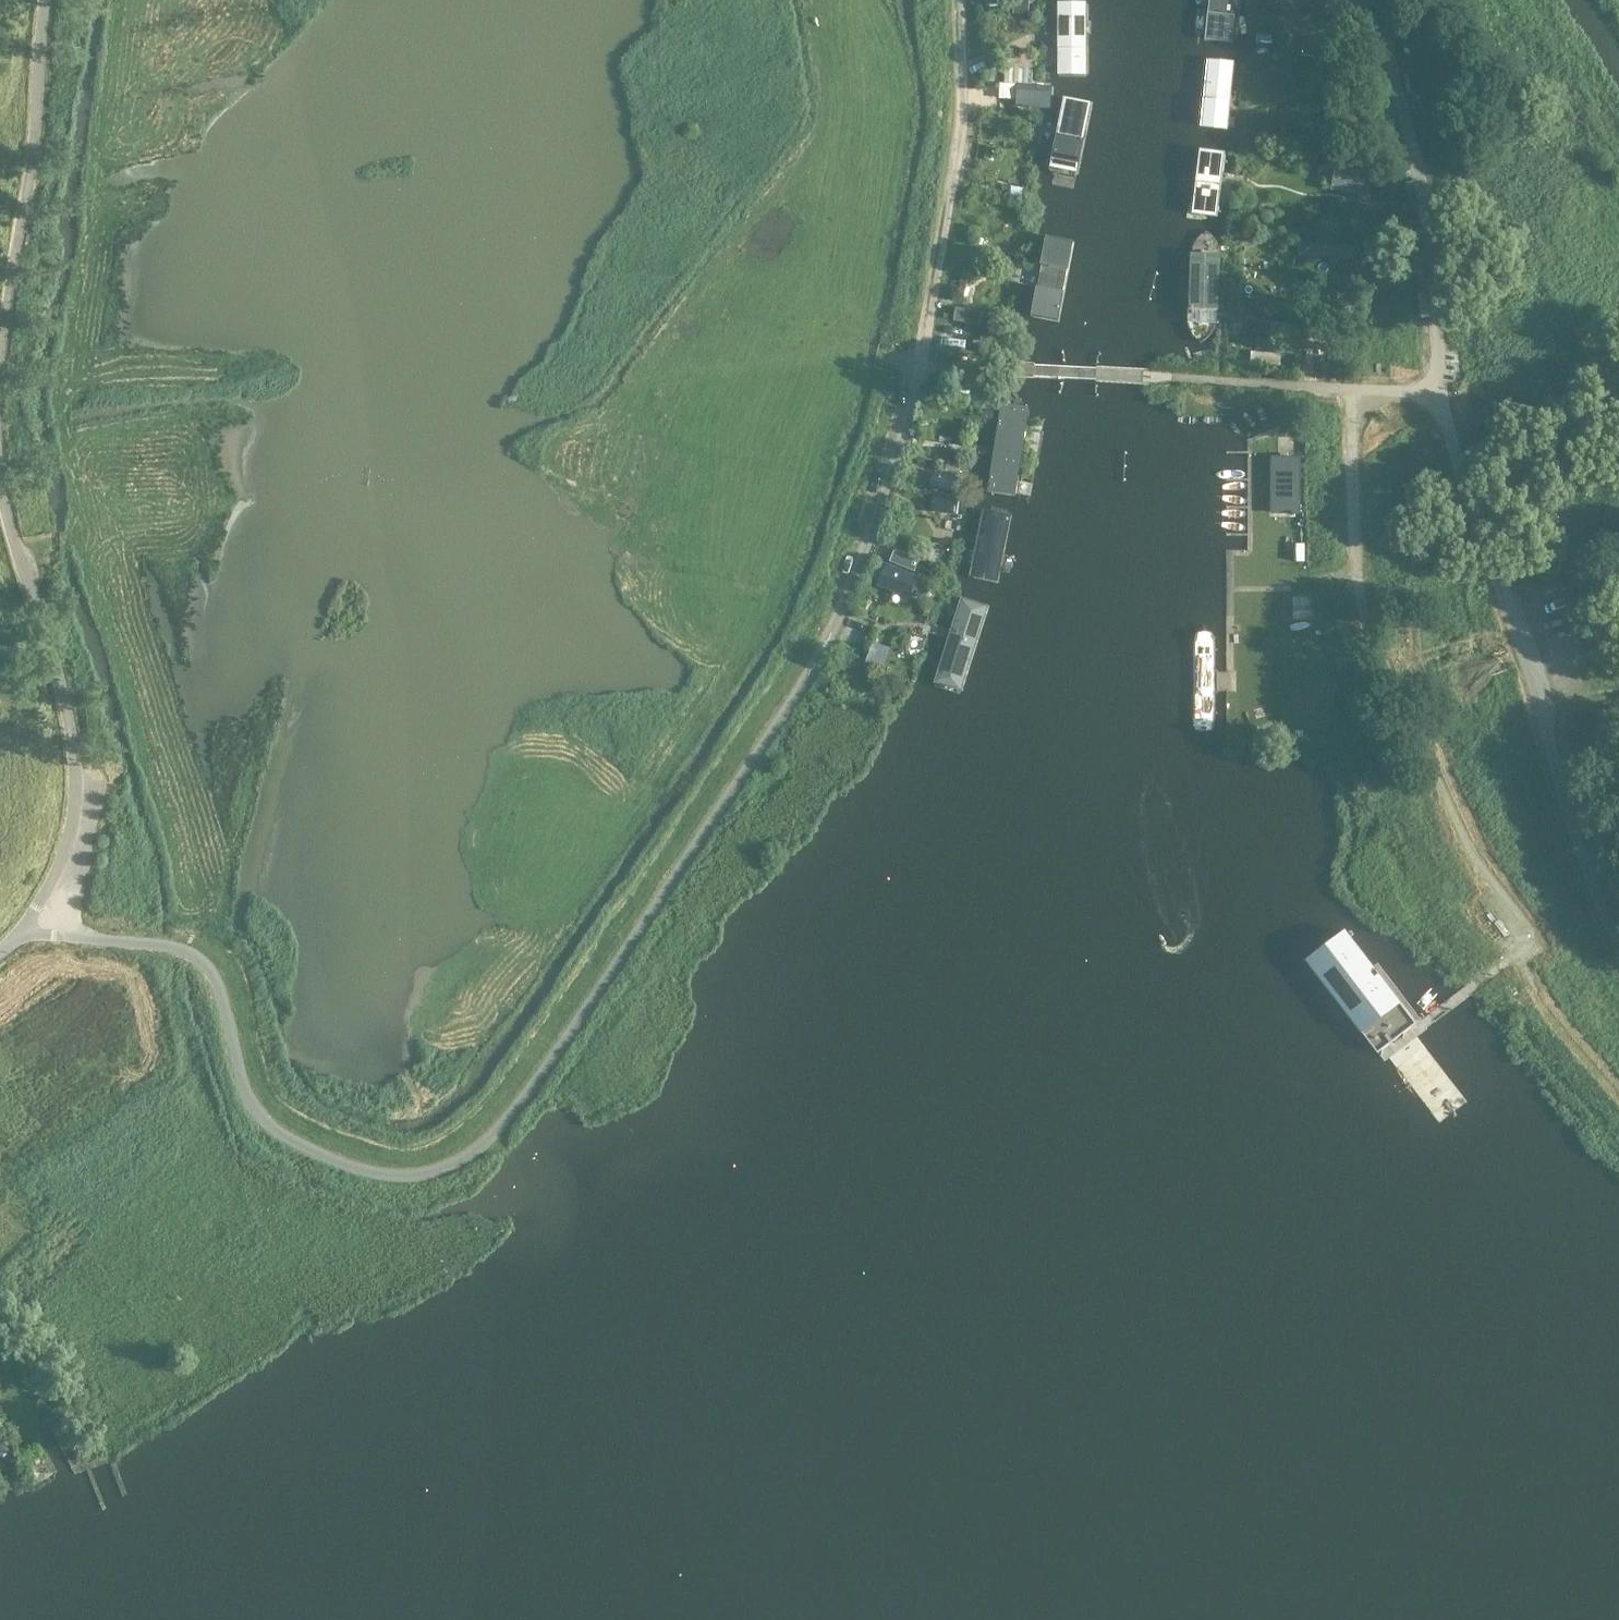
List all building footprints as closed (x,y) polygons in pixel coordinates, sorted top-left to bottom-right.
[(1029,0),(1014,0),(1013,14),(1028,15),(1029,0)] [(1206,45),(1236,48),(1239,19),(1228,18),(1230,0),(1211,0),(1206,45)] [(1058,80),(1088,79),(1087,4),(1057,4),(1058,80)] [(1350,55),(1351,43),(1339,43),(1338,54),(1350,55)] [(1211,61),(1204,134),(1229,136),(1237,64),(1211,61)] [(1004,82),(1028,83),(1029,67),(1005,66),(1004,82)] [(1045,86),(1040,86),(1017,84),(1016,100),(1016,106),(1039,108),(1043,108),(1050,109),(1051,87),(1045,86)] [(1054,187),(1077,192),(1095,107),(1062,100),(1046,171),(1057,174),(1054,187)] [(1204,159),(1196,218),(1219,221),(1227,162),(1204,159)] [(1336,166),(1332,188),(1367,194),(1371,173),(1358,171),(1336,166)] [(1190,250),(1189,328),(1220,329),(1220,247),(1213,237),(1202,236),(1195,242),(1190,250)] [(1047,240),(1030,321),(1060,327),(1076,246),(1047,240)] [(1301,242),(1300,254),(1355,256),(1356,244),(1301,242)] [(956,307),(953,320),(966,323),(969,309),(956,307)] [(955,380),(946,382),(947,392),(957,390),(955,380)] [(1002,408),(988,496),(1032,503),(1045,425),(1028,422),(1030,412),(1002,408)] [(1274,512),(1295,512),(1299,512),(1299,459),(1293,459),(1274,459),(1274,512)] [(933,471),(931,493),(953,495),(954,473),(933,471)] [(933,495),(931,512),(952,514),(954,497),(933,495)] [(982,513),(968,581),(998,587),(1012,519),(982,513)] [(917,569),(921,557),(897,548),(892,560),(917,569)] [(885,564),(878,582),(910,595),(918,577),(885,564)] [(962,600),(932,688),(959,697),(990,609),(962,600)] [(9,1436),(0,1423),(0,1442),(9,1436)] [(0,1445),(0,1457),(10,1451),(4,1442),(0,1445)] [(35,1447),(19,1454),(24,1464),(40,1457),(35,1447)]
